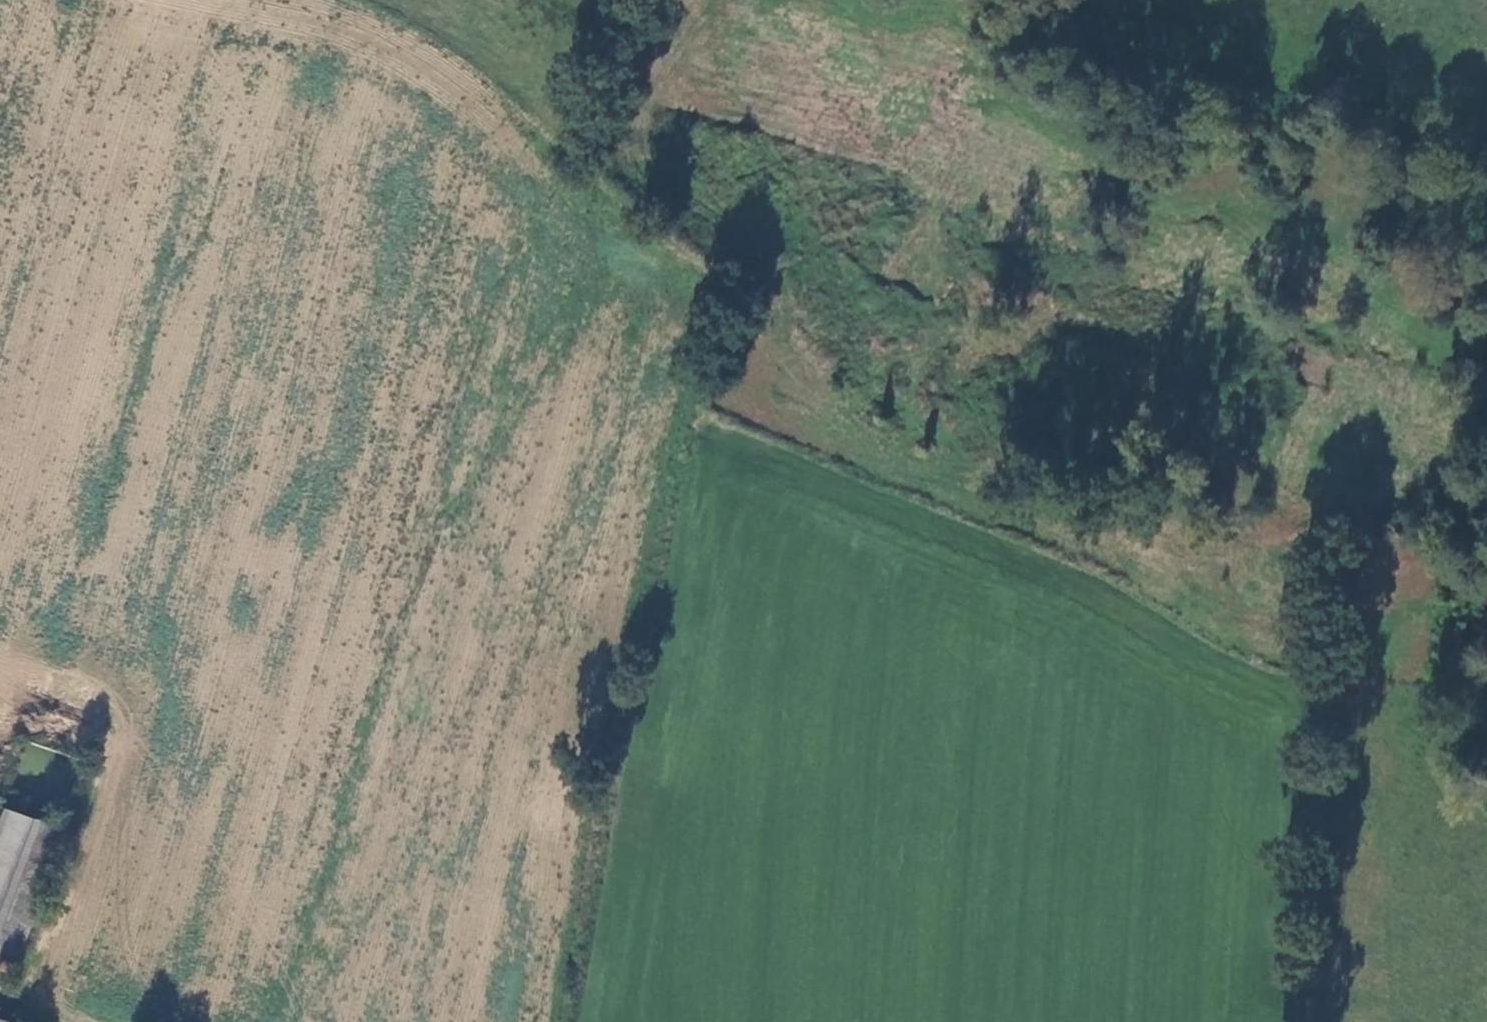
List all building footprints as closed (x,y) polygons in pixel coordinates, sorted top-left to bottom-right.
[(54,828),(5,810),(0,825),(0,963),(3,964),(54,828)]
